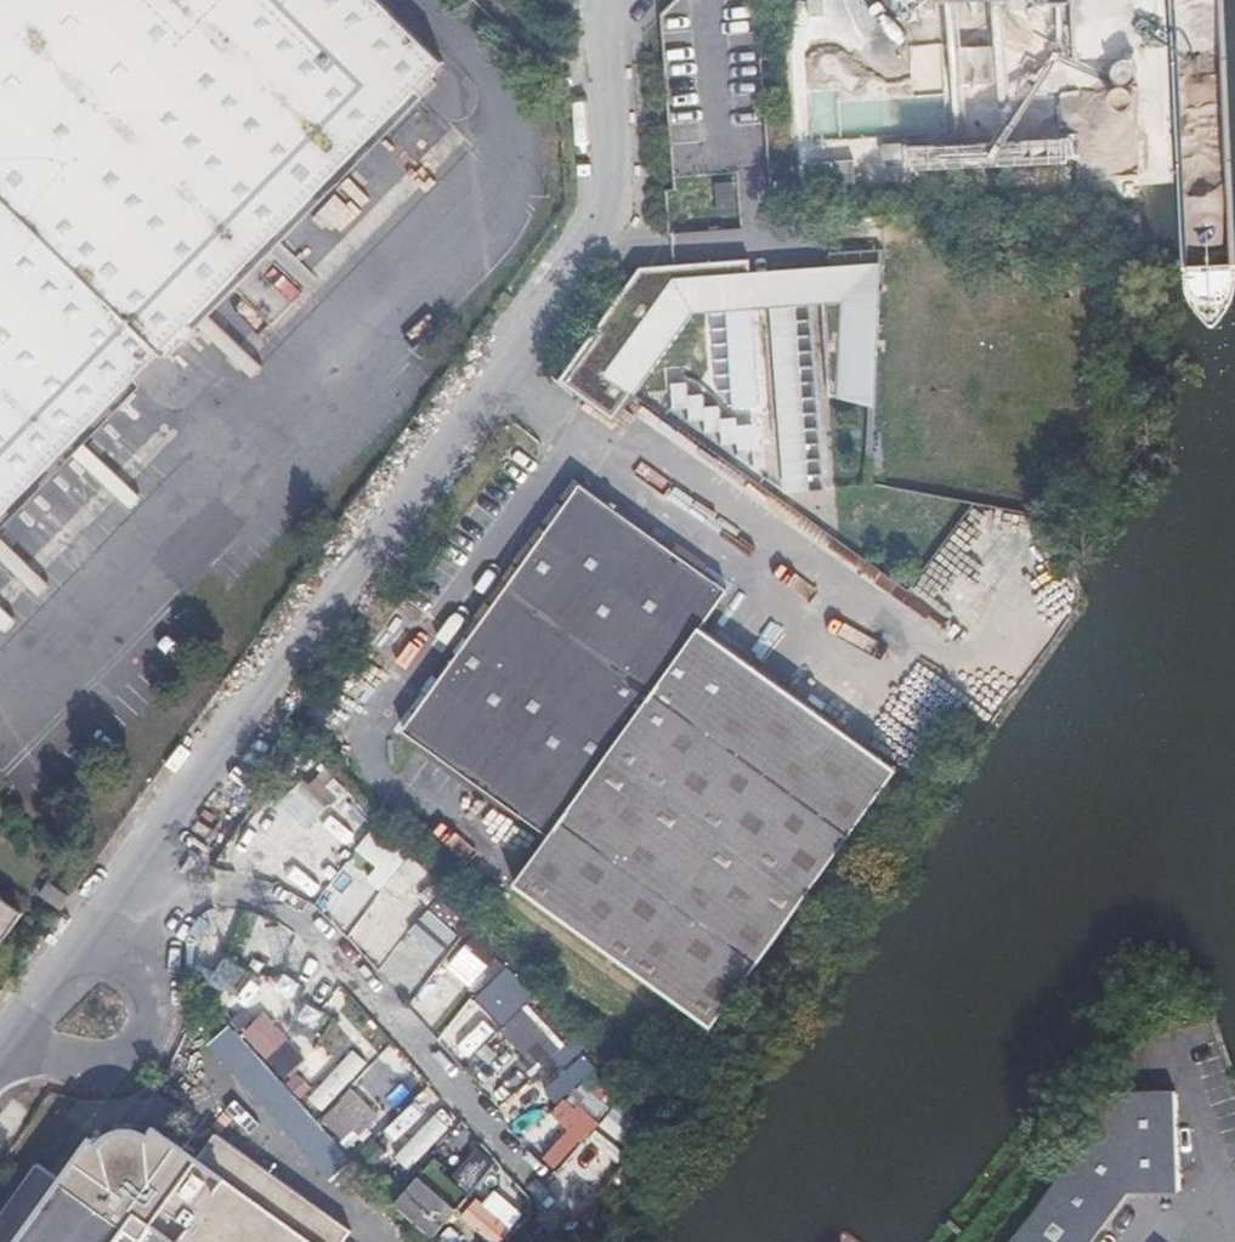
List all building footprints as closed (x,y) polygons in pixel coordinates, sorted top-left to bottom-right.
[(449,62),(385,0),(0,0),(0,516),(449,62)] [(1021,0),(944,0),(944,10),(1022,8),(1021,0)] [(842,256),(843,266),(885,263),(884,252),(842,256)] [(704,314),(704,312),(703,300),(755,296),(754,283),(753,270),(660,277),(643,278),(561,391),(616,431),(636,404),(637,406),(704,314)] [(703,300),(704,312),(704,314),(697,324),(717,322),(774,318),(778,370),(788,503),(814,501),(806,392),(800,316),(826,314),(826,313),(883,309),(885,273),(754,283),(755,296),(703,300)] [(826,324),(832,408),(840,408),(879,405),(883,309),(826,313),(826,314),(827,324),(826,324)] [(674,393),(675,417),(691,416),(691,428),(707,428),(708,441),(724,440),(724,452),(740,452),(739,428),(723,429),(723,417),(707,417),(706,405),(690,405),(690,393),(674,393)] [(879,405),(840,408),(840,409),(878,417),(879,405)] [(403,739),(550,846),(704,636),(731,599),(582,494),(403,739)] [(550,846),(514,895),(712,1039),(901,779),(704,636),(550,846)] [(240,852),(347,938),(417,853),(319,773),(309,786),(300,779),(240,852)] [(67,894),(48,881),(39,893),(59,907),(67,894)] [(475,988),(508,956),(447,891),(418,919),(416,917),(395,937),(390,931),(382,938),(393,950),(378,964),(431,1020),(459,994),(435,969),(447,958),(475,988)] [(24,913),(0,895),(0,947),(24,913)] [(251,1001),(268,969),(277,974),(298,934),(254,911),(216,983),(251,1001)] [(544,1072),(576,1041),(507,970),(475,1001),(482,1008),(467,1023),(461,1017),(445,1032),(469,1056),(500,1027),(544,1072)] [(348,1155),(285,1077),(311,1057),(269,1005),(241,1029),(235,1022),(216,1037),(326,1172),(348,1155)] [(331,1107),(366,1055),(352,1046),(318,1098),(331,1107)] [(557,1170),(613,1122),(583,1086),(527,1134),(557,1170)] [(513,1123),(535,1097),(523,1087),(501,1112),(513,1123)] [(1130,1196),(1180,1193),(1175,1093),(1124,1096),(1013,1241),(1097,1241),(1130,1196)] [(175,1150),(176,1149),(146,1127),(143,1130),(144,1131),(140,1137),(125,1131),(124,1125),(105,1128),(106,1134),(94,1144),(89,1140),(86,1137),(65,1167),(66,1168),(55,1183),(29,1164),(0,1205),(0,1241),(111,1241),(119,1231),(134,1241),(145,1226),(168,1241),(335,1241),(343,1230),(207,1133),(188,1160),(175,1150)]
